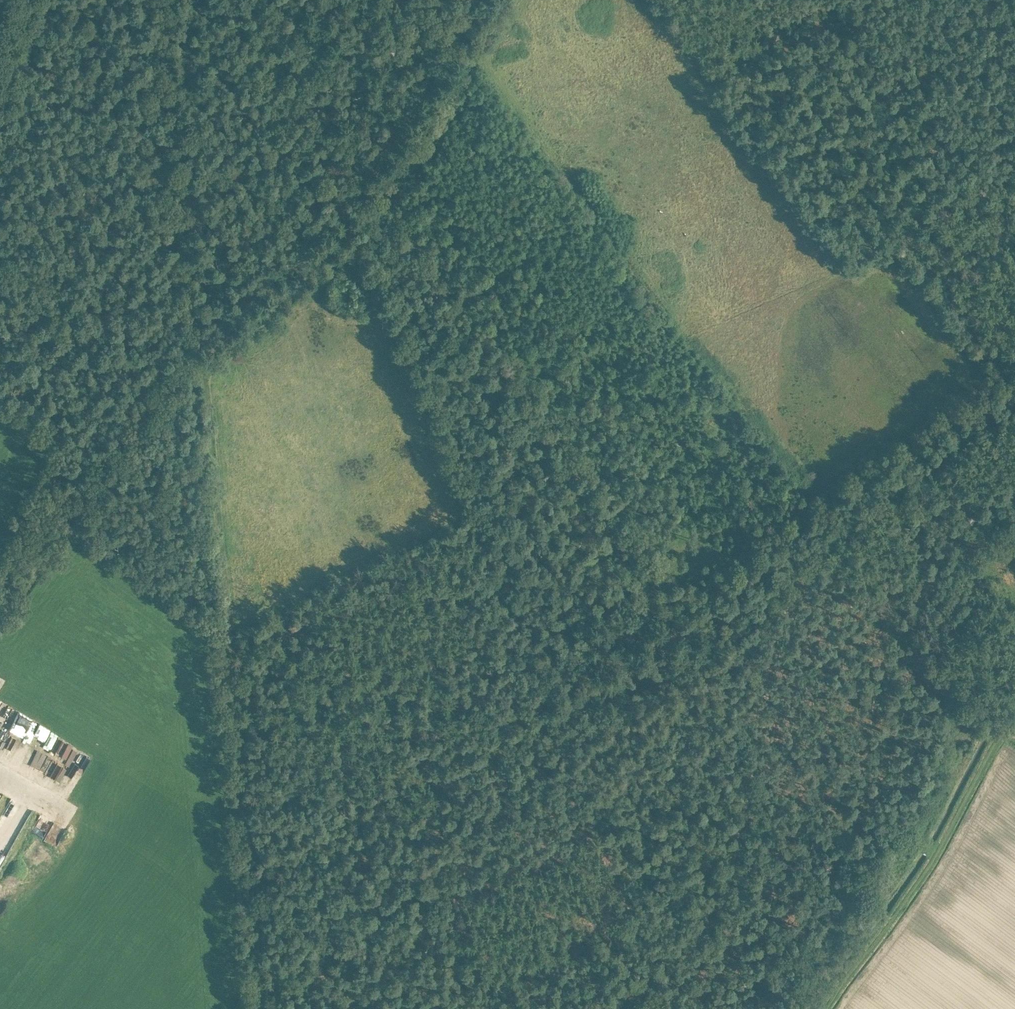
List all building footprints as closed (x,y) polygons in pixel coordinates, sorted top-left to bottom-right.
[(42,794),(72,741),(0,700),(0,770),(42,794)] [(33,834),(46,842),(51,833),(38,825),(33,834)]
